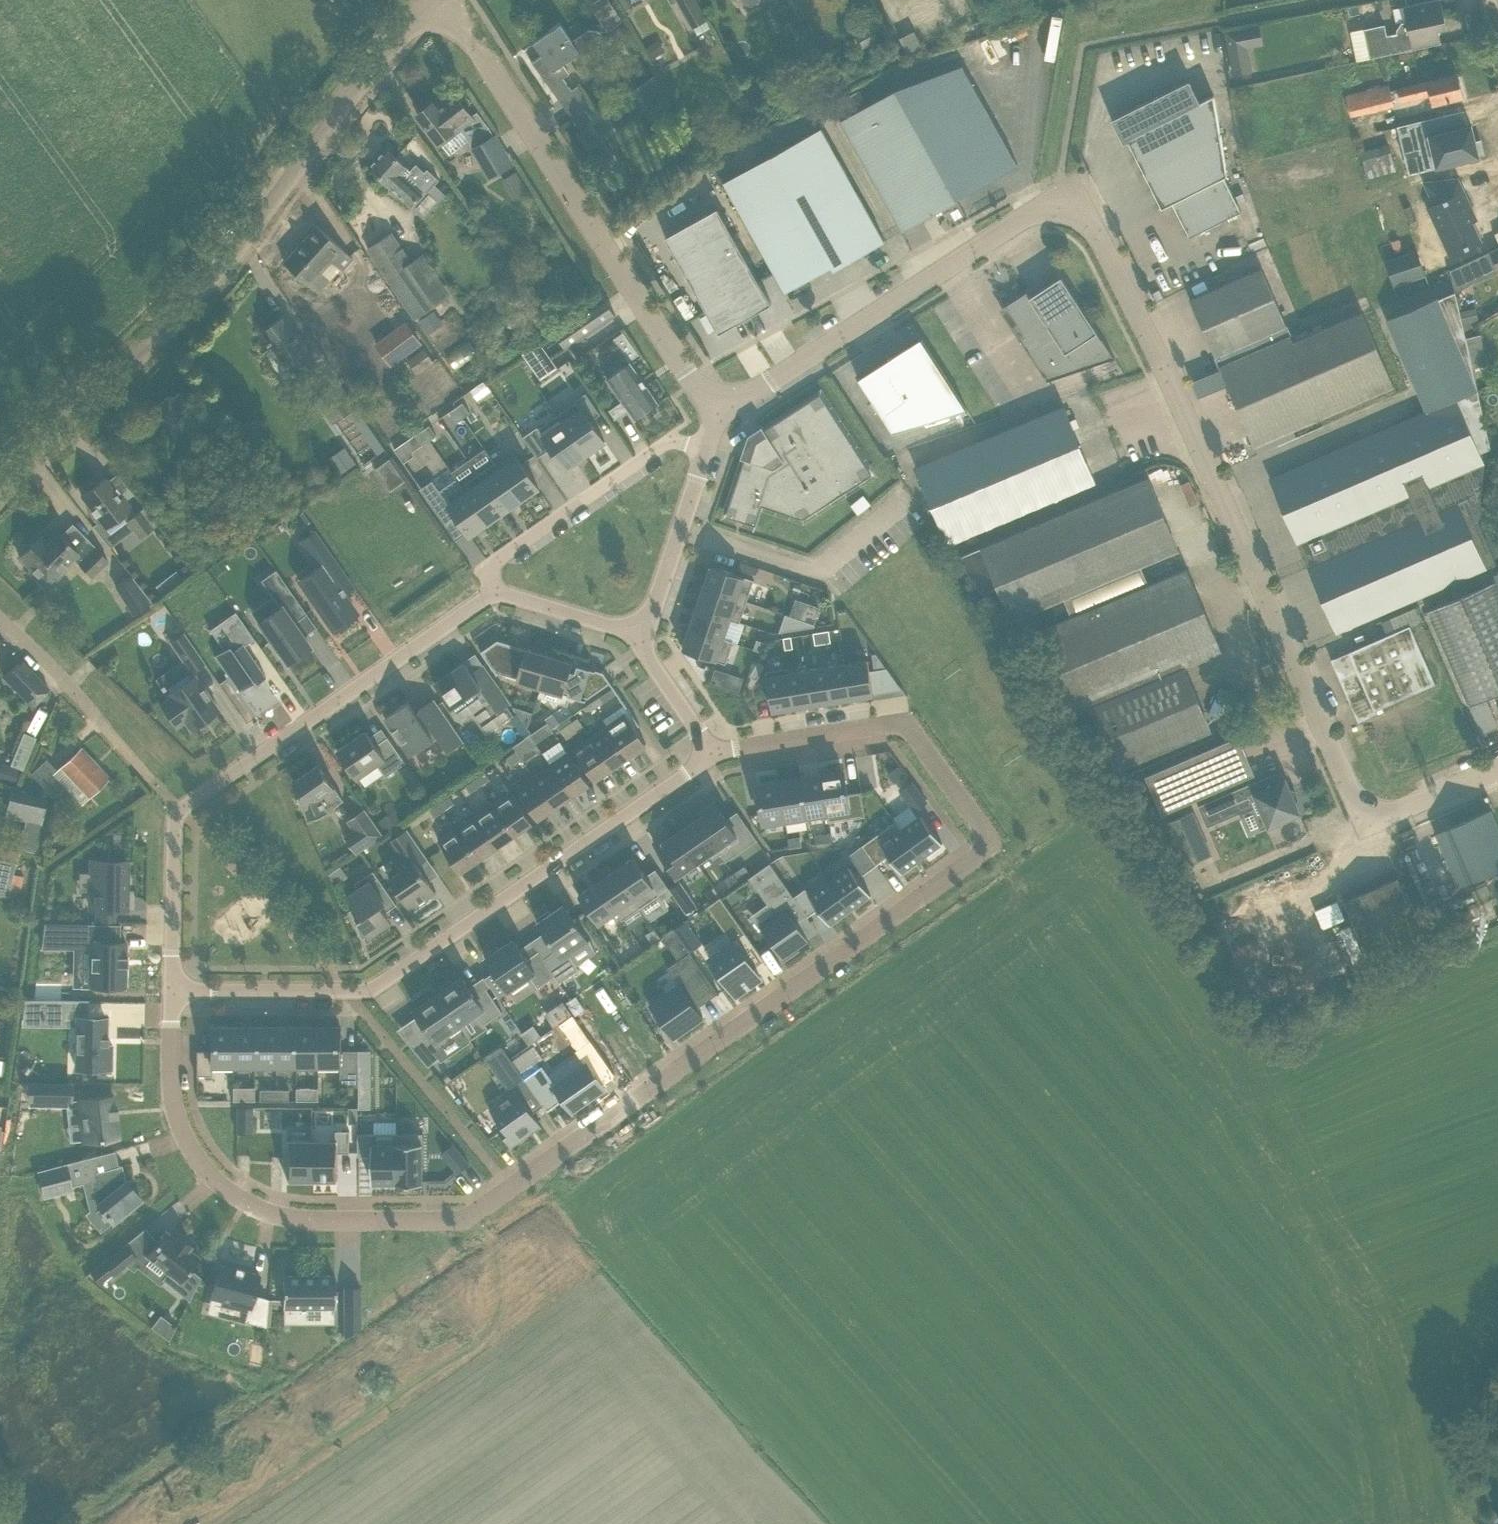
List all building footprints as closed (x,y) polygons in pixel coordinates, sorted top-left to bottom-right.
[(608,0),(597,0),(590,5),(608,30),(622,19),(608,0)] [(692,28),(706,20),(695,0),(676,0),(692,28)] [(1444,17),(1441,0),(1431,0),(1421,2),(1403,6),(1406,21),(1395,24),(1397,33),(1387,35),(1385,25),(1363,29),(1369,58),(1441,43),(1438,29),(1443,28),(1441,17),(1444,17)] [(550,30),(550,31),(534,43),(542,55),(539,58),(538,57),(531,62),(536,69),(537,69),(560,99),(572,90),(564,78),(570,73),(563,65),(579,53),(597,56),(598,51),(601,32),(588,30),(572,41),(560,25),(559,26),(558,24),(550,30)] [(870,25),(856,33),(863,46),(877,38),(870,25)] [(815,39),(804,46),(809,53),(820,47),(815,39)] [(656,42),(646,48),(652,58),(662,52),(656,42)] [(1246,51),(1228,54),(1231,72),(1250,69),(1246,51)] [(895,89),(839,120),(902,232),(958,200),(957,199),(1017,165),(962,66),(896,91),(895,89)] [(651,111),(673,98),(657,73),(635,86),(651,111)] [(1393,105),(1430,95),(1432,105),(1444,102),(1463,97),(1457,74),(1438,79),(1389,91),(1388,84),(1344,95),(1350,117),(1393,106),(1393,105)] [(1189,81),(1113,119),(1125,141),(1127,140),(1161,208),(1172,202),(1189,236),(1207,228),(1240,210),(1223,177),(1227,174),(1213,96),(1200,102),(1189,81)] [(440,142),(450,154),(467,140),(490,176),(514,162),(496,134),(492,136),(486,129),(488,127),(477,112),(471,116),(454,95),(437,108),(433,103),(418,114),(439,142),(440,142)] [(573,118),(580,127),(593,118),(586,109),(573,118)] [(1443,114),(1400,124),(1407,152),(1423,149),(1428,169),(1480,157),(1479,153),(1483,153),(1480,141),(1477,142),(1473,125),(1447,131),(1443,114)] [(821,128),(772,155),(836,269),(885,241),(821,128)] [(1388,144),(1360,151),(1367,178),(1395,170),(1388,144)] [(386,149),(370,167),(390,186),(390,191),(396,197),(401,196),(414,208),(439,180),(427,169),(424,172),(416,164),(410,170),(386,149)] [(836,269),(772,155),(723,182),(785,293),(833,266),(835,269),(836,269)] [(1457,178),(1422,182),(1433,205),(1426,208),(1448,256),(1481,241),(1469,215),(1473,212),(1457,178)] [(717,207),(664,237),(718,333),(770,303),(717,207)] [(321,272),(331,261),(341,270),(352,258),(342,250),(343,249),(317,226),(284,262),(310,285),(318,292),(329,279),(321,272)] [(367,248),(415,318),(447,297),(420,257),(411,263),(391,232),(367,248)] [(1393,284),(1424,273),(1416,250),(1385,261),(1393,284)] [(1451,270),(1456,285),(1486,276),(1481,260),(1451,270)] [(1191,299),(1222,371),(1293,341),(1261,270),(1191,299)] [(1006,307),(1025,336),(1020,339),(1046,380),(1046,381),(1114,358),(1061,276),(1030,296),(1027,293),(1006,307)] [(1478,520),(1484,464),(1480,454),(1490,449),(1464,332),(1459,311),(1455,291),(1438,298),(1437,297),(1386,319),(1425,412),(1288,469),(1269,477),(1299,545),(1309,540),(1318,562),(1308,566),(1336,632),(1355,625),(1496,564),(1477,520),(1478,520)] [(566,352),(615,317),(604,301),(555,335),(566,352)] [(1475,308),(1459,311),(1464,332),(1479,322),(1475,308)] [(442,324),(434,311),(419,321),(427,333),(442,324)] [(1222,371),(1254,446),(1393,386),(1361,311),(1293,341),(1222,371)] [(514,330),(521,326),(522,321),(518,315),(513,313),(507,316),(505,322),(510,329),(514,330)] [(269,344),(271,343),(284,361),(288,358),(303,379),(319,368),(304,347),(295,335),(284,318),(264,332),(270,341),(268,343),(269,344)] [(376,345),(390,364),(420,343),(405,323),(376,345)] [(858,379),(893,432),(966,410),(921,339),(858,379)] [(539,343),(522,354),(531,367),(548,355),(539,343)] [(423,348),(406,360),(415,373),(432,362),(423,348)] [(631,362),(608,378),(636,419),(659,403),(631,362)] [(360,375),(352,381),(357,388),(365,382),(360,375)] [(329,392),(345,415),(356,407),(340,384),(329,392)] [(575,402),(557,415),(585,455),(605,441),(590,421),(600,414),(585,393),(574,401),(575,402)] [(873,474),(820,393),(762,430),(765,435),(756,441),(750,460),(744,458),(724,516),(755,527),(763,505),(767,507),(766,508),(803,520),(873,474)] [(470,413),(463,402),(456,407),(463,417),(470,413)] [(1045,414),(916,468),(948,544),(1077,490),(1095,482),(1063,406),(1045,414)] [(463,417),(456,407),(449,412),(456,422),(463,417)] [(537,426),(523,436),(537,458),(551,448),(565,469),(585,455),(557,415),(538,428),(537,426)] [(436,436),(429,425),(422,430),(429,440),(436,436)] [(429,440),(422,430),(415,434),(422,445),(429,440)] [(343,447),(329,457),(341,473),(355,464),(343,447)] [(538,488),(515,454),(497,466),(495,462),(494,462),(520,500),(521,500),(521,499),(537,488),(538,488)] [(390,458),(375,469),(389,490),(404,480),(390,458)] [(520,500),(494,462),(477,474),(504,512),(504,511),(520,500)] [(504,512),(477,474),(461,485),(487,523),(503,512),(504,512)] [(998,588),(1011,621),(1065,598),(1073,616),(1148,584),(1140,566),(1178,550),(1147,477),(957,557),(983,594),(998,588)] [(134,514),(121,496),(118,498),(103,478),(96,483),(91,482),(88,485),(87,490),(80,495),(89,507),(86,509),(103,530),(123,515),(126,520),(124,521),(138,539),(154,526),(141,509),(134,514)] [(487,523),(461,485),(460,486),(465,494),(449,505),(449,504),(448,505),(469,536),(470,535),(470,534),(486,523),(486,524),(487,523)] [(72,558),(90,577),(107,560),(87,540),(75,551),(56,531),(45,542),(39,536),(29,545),(26,546),(23,549),(21,553),(18,556),(30,568),(28,570),(40,583),(52,571),(55,574),(59,575),(65,570),(64,566),(72,558)] [(313,532),(298,543),(324,580),(305,592),(332,630),(357,613),(343,594),(352,588),(313,532)] [(710,565),(703,587),(746,601),(754,580),(710,565)] [(276,604),(254,619),(283,660),(289,656),(291,659),(303,651),(301,648),(307,643),(291,620),(304,611),(273,566),(258,577),(276,604)] [(1090,707),(1184,667),(1221,652),(1186,568),(1148,584),(1073,616),(1037,631),(1071,715),(1090,707)] [(176,569),(156,584),(164,595),(184,580),(176,569)] [(132,574),(115,586),(134,615),(151,602),(132,574)] [(1469,705),(1486,698),(1497,692),(1497,587),(1495,582),(1428,611),(1452,666),(1469,705)] [(703,587),(696,607),(730,619),(739,622),(746,601),(703,587)] [(377,601),(352,616),(364,634),(388,619),(377,601)] [(808,605),(803,620),(814,624),(819,609),(808,605)] [(696,607),(689,628),(723,639),(730,619),(696,607)] [(234,611),(209,629),(223,649),(214,655),(238,691),(253,681),(255,684),(265,677),(243,645),(248,641),(250,644),(255,640),(234,611)] [(1339,678),(1358,721),(1376,713),(1375,710),(1435,683),(1409,625),(1348,651),(1356,670),(1339,678)] [(689,628),(682,649),(725,663),(732,642),(723,639),(689,628)] [(821,631),(823,643),(830,642),(829,630),(821,631)] [(821,631),(813,633),(815,645),(823,643),(821,631)] [(170,643),(190,672),(203,663),(183,634),(170,643)] [(791,636),(783,637),(785,649),(793,648),(791,636)] [(756,639),(753,649),(761,651),(764,642),(756,639)] [(497,673),(540,686),(549,656),(505,642),(486,656),(482,650),(480,652),(496,675),(498,674),(497,673)] [(549,656),(540,686),(585,700),(606,685),(595,670),(549,656)] [(867,659),(845,663),(851,699),(873,695),(867,659)] [(20,660),(3,677),(31,705),(48,688),(20,660)] [(757,662),(749,675),(756,679),(764,665),(757,662)] [(492,716),(499,726),(512,717),(505,708),(511,704),(483,664),(482,665),(483,666),(472,674),(464,663),(460,666),(461,668),(455,673),(453,671),(434,683),(451,708),(465,699),(474,712),(483,706),(491,717),(492,716)] [(845,663),(826,666),(832,702),(851,699),(845,663)] [(826,666),(807,669),(813,705),(832,702),(826,666)] [(788,667),(765,671),(772,711),(794,708),(788,672),(789,672),(788,667)] [(1090,707),(1117,771),(1211,731),(1184,667),(1090,707)] [(715,668),(710,681),(725,686),(729,673),(715,668)] [(789,672),(788,672),(794,708),(813,705),(807,669),(789,672)] [(165,695),(168,698),(159,704),(175,727),(184,722),(189,730),(218,710),(194,675),(165,695)] [(591,701),(595,707),(604,702),(600,696),(591,701)] [(384,718),(410,755),(437,737),(448,752),(464,741),(434,698),(418,709),(420,711),(416,714),(408,702),(384,718)] [(1469,705),(1481,734),(1497,726),(1486,698),(1469,705)] [(583,707),(587,713),(595,707),(591,701),(583,707)] [(547,722),(552,728),(560,723),(553,713),(545,718),(547,722)] [(625,713),(607,725),(628,755),(646,743),(625,713)] [(560,729),(565,736),(582,723),(578,717),(560,729)] [(530,734),(536,743),(554,731),(552,728),(547,722),(530,734)] [(607,725),(590,736),(611,767),(628,755),(607,725)] [(11,762),(24,768),(37,736),(24,731),(11,762)] [(376,745),(366,731),(337,751),(356,778),(377,764),(385,777),(405,763),(387,737),(376,745)] [(516,750),(519,754),(536,743),(530,734),(512,746),(515,750),(516,750)] [(611,767),(590,736),(573,749),(594,779),(611,767)] [(1238,736),(1145,776),(1162,815),(1254,774),(1238,736)] [(59,768),(87,797),(108,778),(80,749),(59,768)] [(506,757),(512,765),(522,758),(519,754),(516,750),(515,750),(506,757)] [(568,752),(550,764),(571,794),(589,782),(568,752)] [(46,759),(30,773),(52,797),(64,786),(53,774),(57,770),(46,759)] [(0,771),(0,777),(16,782),(21,767),(3,761),(0,771)] [(293,782),(309,820),(327,812),(327,811),(344,800),(335,787),(319,764),(293,782)] [(550,764),(533,775),(554,806),(571,794),(550,764)] [(894,783),(904,775),(898,766),(888,774),(894,783)] [(844,772),(822,775),(828,812),(827,812),(828,821),(865,815),(861,791),(848,793),(844,772)] [(485,773),(476,779),(480,785),(489,778),(485,773)] [(1271,774),(1197,806),(1207,827),(1238,813),(1238,812),(1253,805),(1257,815),(1262,812),(1268,825),(1259,829),(1259,830),(1299,813),(1295,804),(1297,799),(1294,791),(1289,789),(1285,780),(1275,784),(1271,774)] [(554,806),(533,775),(516,787),(537,818),(554,806)] [(822,775),(801,779),(806,815),(807,815),(827,812),(828,812),(822,775)] [(480,785),(476,779),(466,786),(470,792),(480,785)] [(801,779),(779,782),(785,819),(784,819),(785,824),(786,823),(808,820),(807,815),(806,815),(801,779)] [(913,781),(901,790),(916,811),(928,802),(913,781)] [(779,782),(757,786),(763,822),(784,819),(785,819),(779,782)] [(511,791),(493,803),(513,834),(532,821),(511,791)] [(45,803),(15,796),(11,816),(25,819),(40,823),(45,803)] [(450,797),(440,804),(444,810),(454,803),(450,797)] [(736,835),(714,801),(701,810),(704,814),(697,819),(720,854),(728,849),(724,843),(736,835)] [(493,803),(474,816),(495,846),(513,834),(493,803)] [(444,810),(440,804),(430,810),(434,816),(444,810)] [(354,830),(344,837),(356,853),(382,835),(364,809),(347,820),(354,830)] [(396,809),(379,820),(387,831),(404,819),(396,809)] [(1459,887),(1497,870),(1497,827),(1491,810),(1436,834),(1459,887)] [(1211,855),(1192,811),(1166,822),(1185,866),(1211,855)] [(921,814),(900,829),(921,859),(942,844),(921,814)] [(474,816),(456,828),(477,859),(495,846),(474,816)] [(720,854),(697,819),(677,833),(697,862),(713,851),(716,856),(720,854)] [(865,819),(855,836),(878,868),(890,859),(901,873),(921,859),(900,829),(882,843),(865,819)] [(477,859),(456,828),(438,841),(459,871),(477,859)] [(400,853),(396,856),(400,863),(398,865),(401,870),(389,879),(410,910),(428,897),(425,894),(434,888),(418,865),(427,859),(407,829),(391,840),(400,853)] [(831,832),(832,841),(844,839),(842,830),(831,832)] [(697,862),(677,833),(670,838),(667,834),(653,843),(676,876),(697,862)] [(830,833),(814,836),(816,844),(832,841),(830,833)] [(800,836),(788,838),(788,839),(789,848),(801,846),(800,836)] [(854,863),(829,881),(850,910),(871,895),(860,881),(878,868),(855,836),(845,851),(854,863)] [(776,841),(777,850),(789,848),(788,839),(776,841)] [(633,857),(614,869),(640,907),(659,894),(633,857)] [(7,896),(9,889),(12,874),(15,863),(0,859),(0,895),(7,896)] [(90,874),(89,891),(90,891),(90,908),(95,908),(94,921),(114,921),(114,909),(127,909),(128,861),(99,861),(91,861),(90,874)] [(770,863),(748,878),(757,890),(760,888),(778,913),(760,926),(773,945),(771,946),(783,963),(800,951),(799,949),(809,942),(798,925),(808,918),(808,916),(794,896),(770,863)] [(748,873),(744,867),(734,874),(738,879),(748,873)] [(614,869),(597,882),(617,912),(622,920),(640,907),(614,869)] [(396,904),(373,871),(355,883),(360,892),(350,899),(355,907),(350,910),(360,924),(357,926),(362,938),(367,935),(369,938),(385,926),(386,927),(387,927),(384,922),(389,918),(385,912),(396,904)] [(740,883),(733,873),(725,879),(732,889),(740,883)] [(12,874),(9,889),(19,891),(22,876),(12,874)] [(1422,938),(1397,879),(1344,901),(1370,961),(1422,938)] [(697,905),(680,881),(669,888),(686,913),(697,905)] [(805,888),(794,896),(808,916),(818,909),(829,925),(850,910),(829,881),(810,895),(805,888)] [(597,882),(578,894),(598,924),(617,912),(597,882)] [(720,897),(707,906),(732,942),(709,958),(735,996),(758,980),(750,969),(765,959),(720,897)] [(588,941),(563,904),(550,913),(548,910),(535,919),(556,948),(543,957),(538,950),(559,982),(579,969),(569,954),(588,941)] [(1457,914),(1465,933),(1476,928),(1468,910),(1457,914)] [(31,923),(28,945),(37,945),(37,949),(76,950),(75,987),(111,988),(112,967),(113,967),(113,957),(112,957),(112,943),(104,942),(105,925),(31,923)] [(655,928),(646,934),(653,943),(661,937),(655,928)] [(673,928),(662,937),(666,943),(678,935),(673,928)] [(559,982),(538,950),(537,951),(538,951),(526,959),(513,939),(499,948),(497,945),(483,954),(495,972),(485,979),(497,996),(507,989),(508,991),(530,976),(537,987),(554,976),(559,982)] [(678,984),(649,1005),(673,1039),(703,1018),(696,1008),(718,992),(690,952),(667,968),(678,984)] [(41,957),(40,996),(64,996),(65,958),(41,957)] [(450,980),(438,988),(440,991),(438,993),(460,1025),(476,1014),(483,1025),(502,1012),(484,986),(473,993),(462,977),(452,983),(450,980)] [(460,1025),(438,993),(430,999),(428,996),(416,1004),(418,1007),(414,1009),(431,1034),(425,1038),(423,1036),(411,1046),(428,1066),(440,1057),(435,1051),(453,1038),(449,1032),(460,1025)] [(62,1000),(62,1020),(75,1020),(75,1067),(111,1068),(111,1045),(107,1045),(107,1044),(105,1044),(105,1038),(107,1038),(107,1037),(106,1037),(106,1019),(88,1019),(88,1000),(62,1000)] [(572,1015),(563,1001),(544,1014),(554,1028),(572,1015)] [(574,1046),(588,1037),(574,1017),(560,1026),(574,1046)] [(529,1045),(541,1036),(533,1025),(521,1033),(529,1045)] [(232,1069),(232,1027),(209,1028),(209,1051),(195,1051),(195,1075),(210,1075),(210,1070),(232,1069)] [(253,1065),(253,1027),(232,1027),(232,1069),(233,1069),(232,1065),(253,1065)] [(275,1065),(275,1027),(253,1027),(253,1065),(275,1065)] [(296,1065),(296,1027),(275,1027),(275,1065),(296,1065)] [(318,1069),(318,1027),(296,1027),(296,1065),(317,1065),(317,1069),(318,1069)] [(341,1069),(341,1027),(318,1027),(318,1069),(341,1069)] [(495,1124),(511,1148),(512,1147),(512,1145),(530,1132),(529,1131),(539,1123),(521,1097),(532,1089),(519,1071),(502,1046),(485,1058),(502,1083),(499,1086),(506,1096),(510,1102),(494,1114),(500,1123),(497,1125),(496,1124),(495,1124)] [(537,1059),(519,1071),(532,1089),(543,1104),(559,1093),(567,1105),(600,1082),(582,1056),(551,1078),(537,1059)] [(358,1071),(370,1071),(370,1060),(358,1060),(358,1071)] [(32,1082),(32,1100),(74,1100),(74,1083),(32,1082)] [(235,1098),(257,1099),(258,1085),(235,1085),(235,1098)] [(318,1088),(307,1088),(307,1101),(317,1101),(318,1088)] [(275,1101),(275,1089),(258,1089),(258,1101),(275,1101)] [(289,1101),(289,1089),(275,1089),(275,1101),(289,1101)] [(114,1096),(80,1100),(84,1140),(118,1137),(116,1118),(119,1118),(118,1108),(115,1108),(114,1096)] [(370,1108),(370,1097),(358,1097),(358,1108),(370,1108)] [(252,1107),(237,1107),(237,1133),(252,1133),(252,1107)] [(357,1107),(348,1107),(348,1123),(357,1123),(357,1107)] [(335,1140),(312,1140),(312,1180),(337,1180),(337,1161),(349,1161),(349,1135),(336,1135),(335,1140)] [(373,1135),(358,1135),(358,1161),(371,1161),(371,1183),(397,1183),(397,1143),(373,1143),(373,1135)] [(312,1140),(286,1140),(286,1180),(312,1180),(312,1140)] [(422,1143),(397,1143),(397,1183),(422,1183),(422,1143)] [(453,1143),(442,1153),(458,1173),(469,1163),(453,1143)] [(91,1156),(37,1171),(43,1196),(55,1193),(54,1191),(72,1186),(81,1184),(89,1182),(94,1201),(96,1204),(111,1222),(111,1223),(140,1199),(130,1187),(129,1187),(125,1183),(126,1182),(125,1181),(121,1165),(118,1166),(96,1172),(91,1156)] [(163,1232),(144,1258),(166,1274),(161,1281),(188,1300),(200,1277),(189,1269),(198,1257),(187,1249),(189,1246),(176,1236),(174,1240),(163,1232)] [(103,1263),(113,1275),(135,1257),(124,1245),(103,1263)] [(266,1324),(268,1296),(255,1293),(261,1272),(220,1261),(211,1295),(250,1305),(246,1319),(266,1324)] [(282,1307),(301,1307),(301,1319),(320,1319),(320,1307),(334,1307),(334,1275),(282,1275),(282,1307)] [(360,1287),(343,1287),(343,1310),(360,1310),(360,1287)] [(159,1316),(150,1327),(167,1340),(173,1327),(159,1316)] [(250,1342),(249,1363),(262,1366),(264,1345),(250,1342)]
